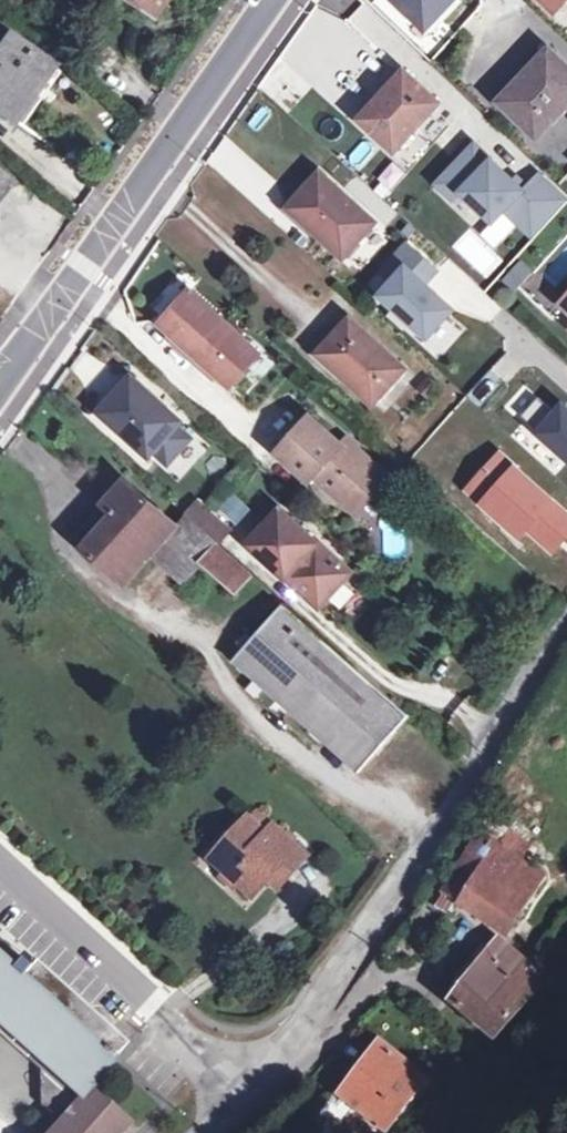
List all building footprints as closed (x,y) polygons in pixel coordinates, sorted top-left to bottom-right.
[(154,17),(166,0),(126,0),(154,17)] [(0,56),(0,112),(14,122),(53,67),(12,38),(0,56)] [(541,133),(566,105),(566,65),(549,48),(515,85),(518,88),(503,104),(523,123),(527,119),(541,133)] [(439,102),(404,70),(359,119),(394,151),(439,102)] [(511,80),(495,97),(503,104),(518,88),(515,85),(511,80)] [(523,123),(537,137),(541,133),(527,119),(523,123)] [(475,142),(437,181),(454,197),(461,191),(492,221),(505,208),(531,233),(564,199),(540,176),(526,190),(475,142)] [(306,188),(318,200),(333,183),(320,172),(306,188)] [(13,185),(0,175),(0,202),(13,185)] [(306,188),(289,208),(344,257),(375,221),(333,183),(318,200),(306,188)] [(406,244),(382,270),(392,279),(378,295),(426,337),(451,308),(422,283),(434,269),(406,244)] [(188,282),(152,323),(228,391),(264,350),(188,282)] [(319,354),(374,403),(405,368),(351,319),(319,354)] [(147,391),(131,377),(113,397),(117,401),(129,411),(147,391)] [(431,378),(419,389),(427,397),(438,385),(431,378)] [(147,391),(129,411),(117,401),(104,415),(149,456),(158,447),(171,459),(190,438),(176,426),(181,420),(147,391)] [(346,439),(341,445),(310,417),(278,452),(310,481),(315,476),(350,507),(382,471),(346,439)] [(566,510),(566,489),(537,462),(527,474),(566,510)] [(389,478),(382,471),(350,507),(357,513),(389,478)] [(125,582),(152,551),(176,525),(127,481),(75,538),(125,582)] [(222,483),(205,499),(233,528),(250,512),(222,483)] [(198,500),(185,514),(218,544),(231,530),(198,500)] [(281,509),(249,544),(319,607),(351,572),(281,509)] [(152,551),(185,581),(201,563),(218,544),(185,514),(176,525),(152,551)] [(251,573),(218,544),(201,563),(234,593),(251,573)] [(285,603),(234,661),(358,772),(410,715),(285,603)] [(214,864),(224,873),(220,878),(232,890),(237,885),(251,897),(270,876),(274,872),(283,881),(306,856),(273,827),(265,835),(247,819),(232,835),(237,839),(214,864)] [(210,860),(214,864),(237,839),(232,835),(210,860)] [(490,857),(511,871),(518,860),(497,846),(490,857)] [(460,903),(506,933),(543,876),(518,860),(511,871),(490,857),(476,878),(460,867),(443,892),(460,903)] [(280,885),(283,881),(274,872),(270,876),(280,885)] [(454,913),(460,903),(443,892),(437,902),(454,913)] [(474,1020),(520,966),(496,944),(451,1001),(474,1020)] [(48,1065),(69,1083),(85,1097),(79,1104),(63,1122),(53,1132),(121,1132),(131,1122),(93,1088),(118,1059),(116,1057),(130,1041),(38,960),(24,975),(0,954),(0,1022),(48,1065)] [(492,1036),(533,987),(521,976),(526,970),(520,966),(474,1020),(492,1036)] [(422,1077),(379,1044),(341,1094),(385,1127),(422,1077)] [(69,1083),(48,1065),(43,1071),(44,1106),(63,1122),(79,1104),(63,1089),(69,1083)]
